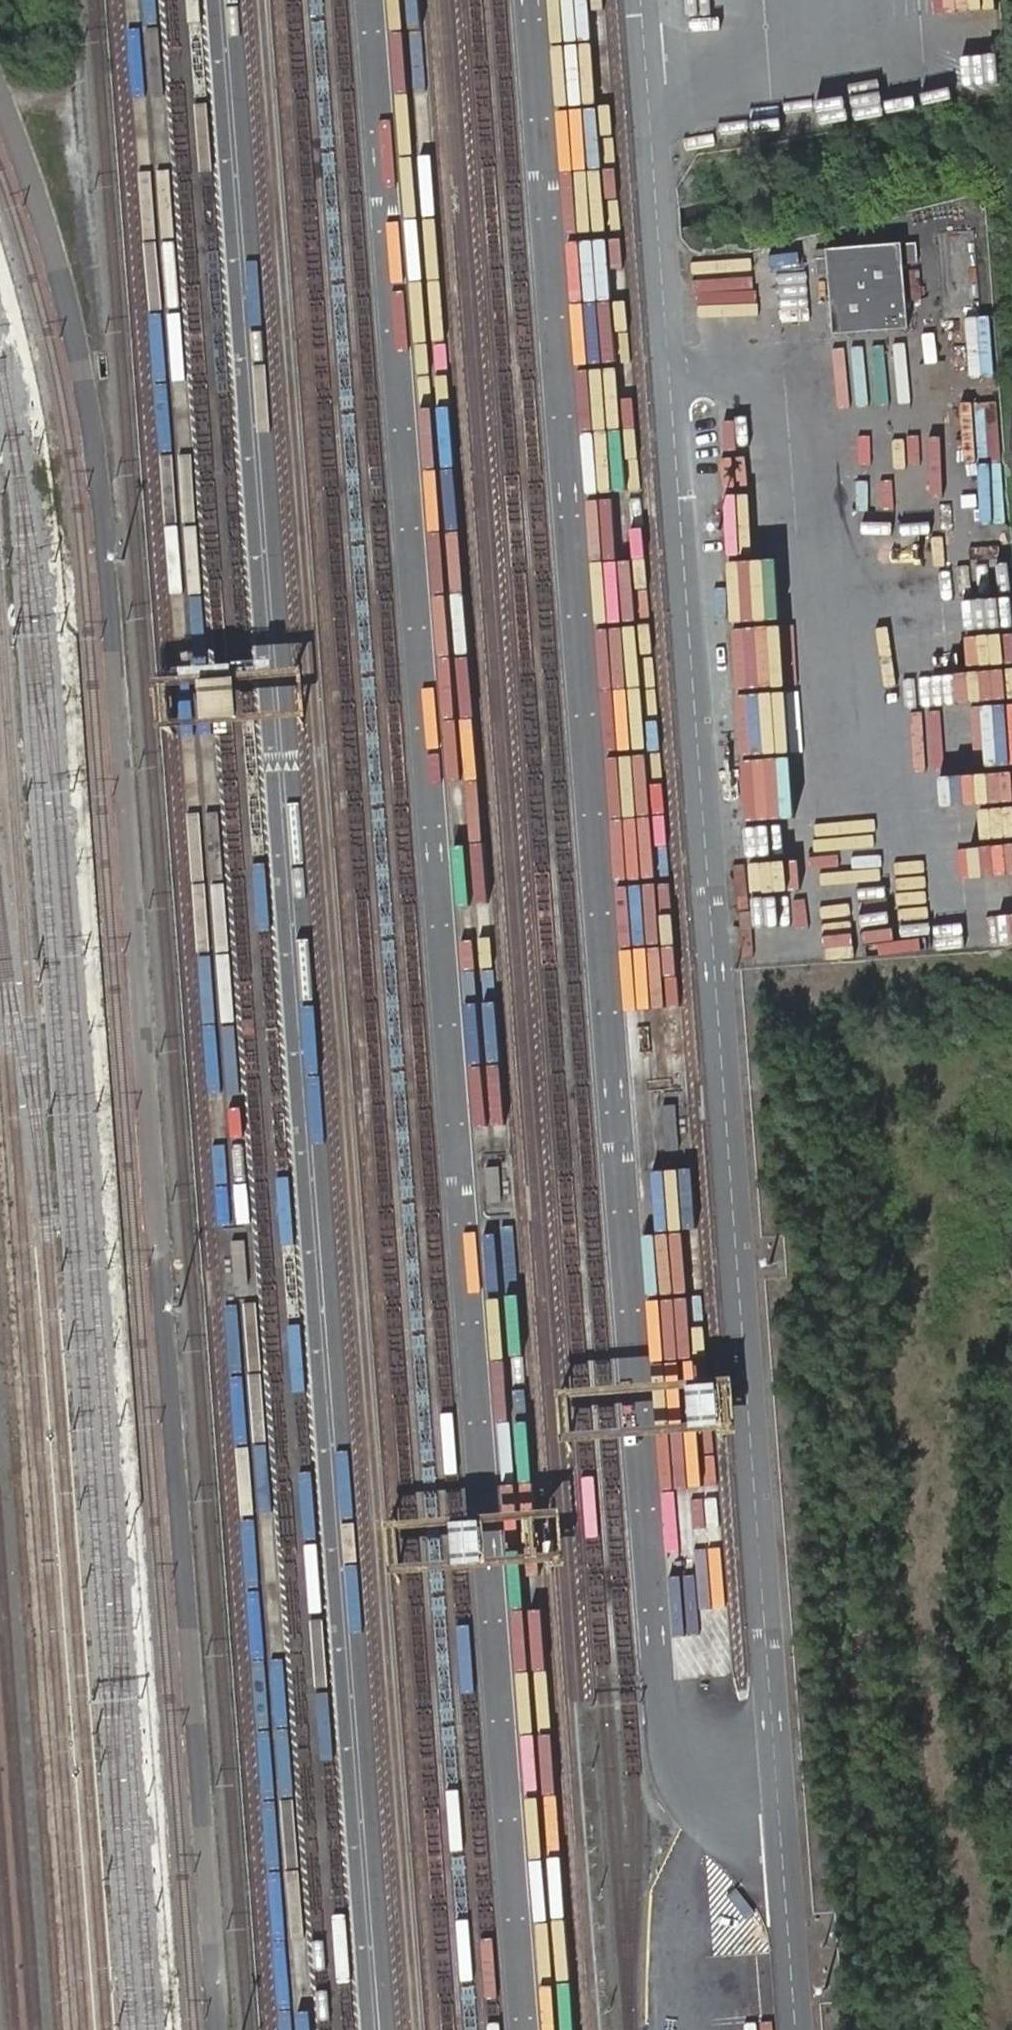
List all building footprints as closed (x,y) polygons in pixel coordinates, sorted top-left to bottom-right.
[(943,9),(995,9),(995,0),(943,0),(943,9)] [(976,44),(997,43),(995,14),(974,15),(976,44)] [(950,55),(952,86),(991,83),(989,53),(950,55)] [(901,244),(826,250),(834,334),(908,329),(901,244)] [(793,899),(768,900),(768,925),(755,925),(755,958),(793,958),(793,899)]
